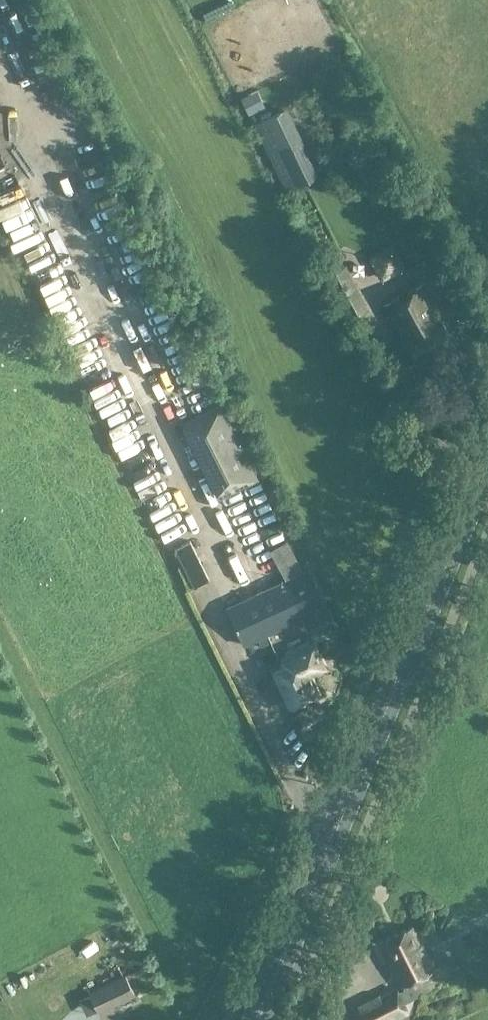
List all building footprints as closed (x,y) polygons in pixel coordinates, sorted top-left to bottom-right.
[(255,124),(286,189),(316,175),(284,110),(255,124)] [(90,155),(63,188),(73,196),(99,163),(90,155)] [(13,170),(20,189),(37,183),(30,164),(13,170)] [(0,193),(0,204),(16,199),(13,189),(0,193)] [(361,244),(368,268),(396,260),(389,236),(361,244)] [(138,262),(121,277),(134,290),(150,274),(138,262)] [(327,276),(349,318),(367,309),(345,266),(327,276)] [(416,363),(454,343),(423,284),(385,304),(416,363)] [(219,496),(256,478),(220,405),(183,423),(219,496)] [(217,515),(207,519),(214,537),(224,533),(217,515)] [(209,580),(189,540),(174,548),(194,587),(209,580)] [(325,606),(308,570),(226,608),(243,645),(325,606)] [(281,658),(285,667),(274,672),(290,707),(317,694),(309,674),(324,667),(313,643),(281,658)] [(433,954),(433,950),(429,946),(425,945),(422,945),(412,926),(379,943),(390,965),(391,964),(395,971),(394,973),(400,986),(402,985),(403,987),(403,989),(397,992),(395,988),(354,1008),(360,1019),(390,1019),(407,1012),(402,1003),(412,998),(415,990),(410,981),(433,969),(429,961),(432,959),(433,954)] [(98,1013),(135,995),(124,974),(88,993),(98,1013)]
